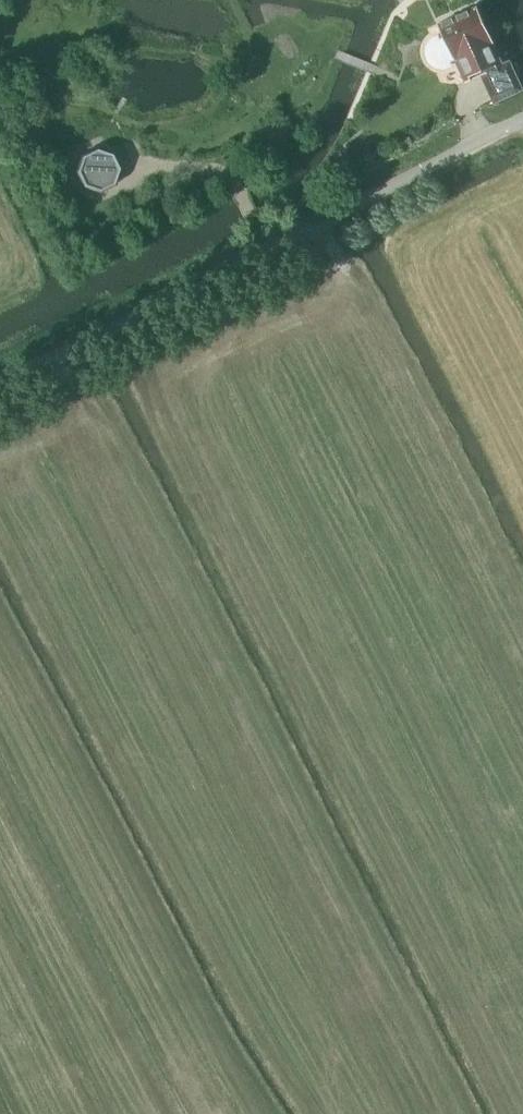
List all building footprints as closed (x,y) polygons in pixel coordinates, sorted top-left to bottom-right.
[(430,48),(430,54),(432,60),(438,64),(444,65),(455,60),(455,63),(462,78),(475,72),(481,69),(483,73),(483,74),(482,74),(482,75),(482,76),(494,103),(522,90),(509,62),(502,65),(476,7),(439,24),(445,38),(434,43),(430,48)] [(112,153),(96,147),(81,155),(75,171),(83,186),(99,192),(115,184),(120,168),(112,153)]
